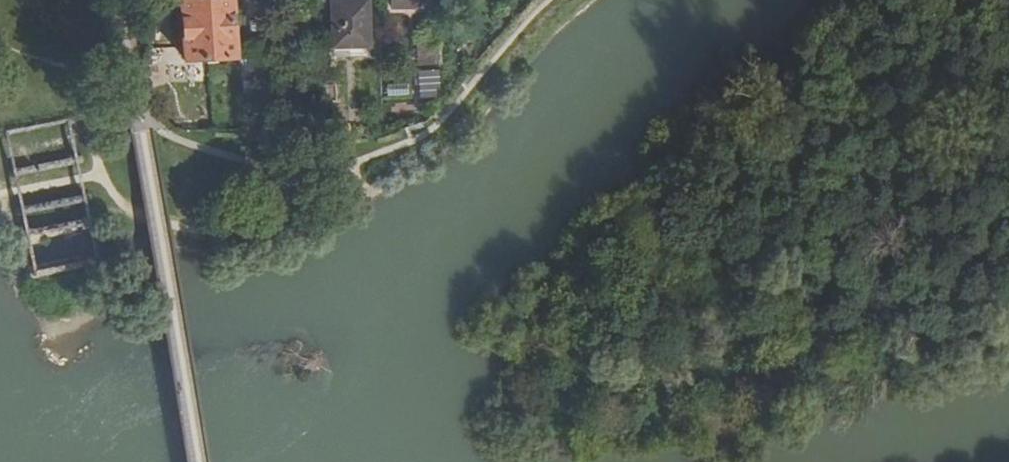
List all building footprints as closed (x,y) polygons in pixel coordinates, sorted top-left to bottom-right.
[(236,58),(232,0),(183,0),(186,60),(236,58)] [(429,0),(394,0),(394,9),(429,9),(429,0)] [(333,47),(351,47),(368,46),(368,3),(332,3),(333,47)] [(368,46),(351,47),(351,57),(368,57),(368,46)] [(441,63),(441,47),(429,47),(429,63),(441,63)] [(419,98),(439,96),(436,70),(417,72),(419,98)] [(69,119),(3,132),(15,190),(33,278),(99,265),(81,176),(69,119)]
